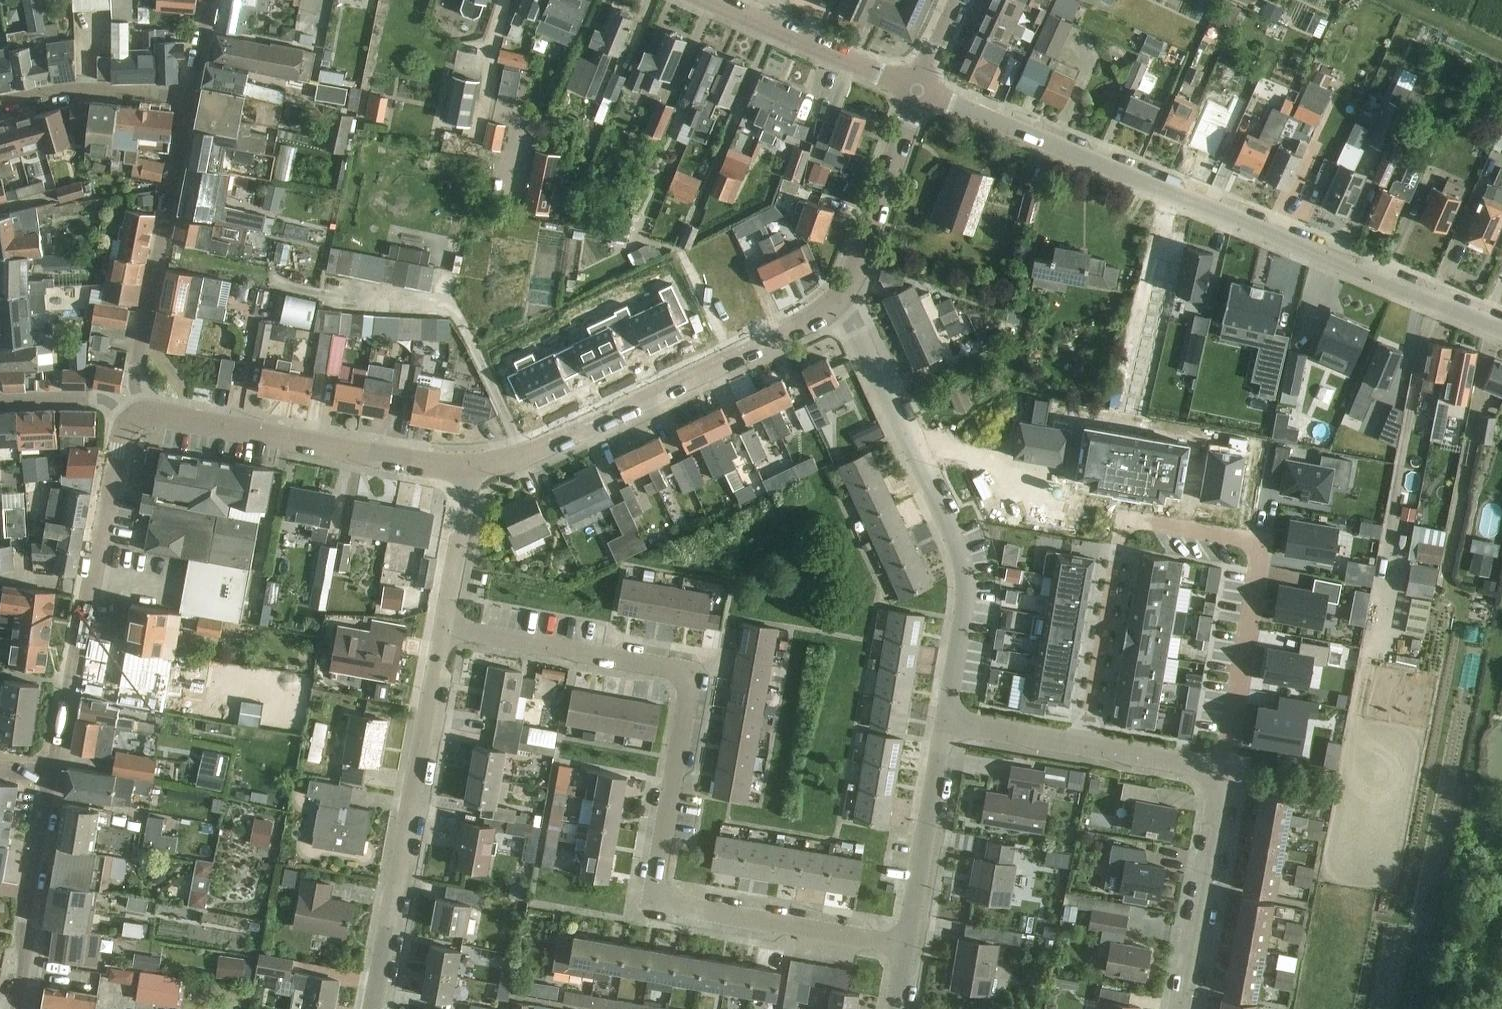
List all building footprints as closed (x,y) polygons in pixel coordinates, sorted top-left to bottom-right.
[(10,46),(17,87),(53,80),(47,29),(44,0),(26,0),(31,30),(8,34),(10,46)] [(87,0),(73,0),(74,11),(88,10),(87,0)] [(88,10),(101,9),(100,0),(87,0),(88,10)] [(101,9),(113,8),(113,0),(100,0),(101,9)] [(113,8),(115,43),(114,57),(114,63),(113,80),(113,82),(179,80),(178,57),(186,57),(185,41),(166,42),(166,29),(146,30),(147,49),(130,50),(130,22),(133,21),(133,0),(113,0),(113,8)] [(158,9),(195,12),(196,12),(198,0),(159,0),(158,9)] [(215,27),(220,28),(241,32),(252,34),(256,12),(268,15),(270,0),(220,0),(215,27)] [(486,0),(464,0),(462,8),(465,14),(475,18),(480,14),(485,0),(486,0)] [(546,0),(520,0),(511,23),(513,23),(507,36),(518,40),(523,28),(521,27),(523,23),(537,28),(539,18),(546,0)] [(536,30),(572,44),(577,32),(590,0),(589,0),(549,0),(542,17),(537,27),(536,30)] [(877,23),(887,0),(841,0),(837,10),(864,22),(865,18),(877,23)] [(877,23),(913,40),(931,0),(887,0),(877,23)] [(1038,5),(1027,0),(992,0),(988,8),(1016,21),(1024,6),(1032,10),(1029,18),(1040,23),(1046,10),(1038,6),(1038,5)] [(1050,10),(1072,20),(1081,0),(1055,0),(1050,10)] [(1255,13),(1259,0),(1242,0),(1240,9),(1255,13)] [(988,8),(979,29),(1007,41),(1011,32),(1021,36),(1021,37),(1031,42),(1036,32),(1016,23),(1016,21),(988,8)] [(581,56),(568,86),(583,93),(589,95),(607,50),(612,52),(618,55),(618,54),(623,54),(626,45),(623,42),(629,28),(631,29),(632,26),(630,26),(633,18),(629,17),(629,12),(622,9),(618,12),(614,11),(605,33),(595,29),(589,43),(598,47),(592,61),(581,56)] [(1072,23),(1050,13),(1030,56),(1029,56),(1015,86),(1029,92),(1063,107),(1080,69),(1056,58),(1072,23)] [(1150,19),(1145,35),(1157,39),(1162,23),(1150,19)] [(75,27),(47,29),(53,80),(77,79),(75,27)] [(979,29),(969,51),(1017,72),(1022,62),(1009,56),(1008,58),(1001,55),(1007,42),(1007,41),(979,29)] [(636,63),(627,85),(640,90),(642,85),(657,91),(664,76),(670,79),(686,41),(682,39),(682,34),(673,31),(670,34),(666,32),(656,55),(646,51),(640,65),(636,63)] [(218,34),(217,36),(213,61),(212,61),(248,68),(248,69),(310,81),(316,51),(272,43),(271,45),(218,34)] [(703,48),(701,47),(682,91),(701,99),(697,108),(692,106),(686,121),(695,125),(719,66),(723,56),(717,53),(716,49),(707,45),(703,48)] [(17,87),(10,46),(0,48),(0,91),(17,87)] [(1012,84),(1017,72),(969,51),(959,73),(988,86),(992,88),(995,82),(990,80),(994,72),(1001,75),(999,78),(1012,84)] [(1079,53),(1074,66),(1092,73),(1097,60),(1079,53)] [(114,57),(99,56),(98,79),(98,80),(113,80),(114,63),(114,57)] [(731,59),(723,56),(719,66),(695,125),(691,135),(705,141),(715,118),(710,116),(717,99),(730,105),(746,67),(746,66),(744,65),(744,61),(734,57),(731,59)] [(1122,118),(1147,129),(1158,104),(1144,98),(1147,92),(1137,87),(1148,63),(1135,57),(1124,84),(1135,88),(1122,118)] [(246,81),(248,69),(248,68),(212,61),(213,61),(207,60),(202,86),(203,86),(243,94),(283,104),(285,91),(246,81)] [(518,88),(530,90),(535,63),(522,61),(518,88)] [(1191,68),(1185,81),(1197,87),(1204,74),(1191,68)] [(1321,113),(1336,79),(1313,68),(1298,102),(1321,113)] [(505,69),(499,100),(512,102),(518,71),(505,69)] [(626,77),(614,72),(604,96),(616,101),(626,77)] [(765,125),(783,82),(761,72),(748,103),(757,107),(752,119),(764,125),(763,128),(763,129),(765,125)] [(444,118),(471,124),(480,81),(453,76),(444,118)] [(346,103),(349,87),(319,82),(317,98),(346,103)] [(760,137),(759,138),(773,143),(776,135),(785,139),(788,133),(804,139),(809,126),(793,120),(806,91),(783,82),(765,125),(763,129),(760,137)] [(1388,100),(1370,141),(1385,148),(1389,138),(1404,107),(1412,89),(1396,82),(1388,100)] [(267,134),(246,130),(248,121),(279,126),(283,104),(243,94),(203,86),(195,127),(223,132),(224,131),(237,134),(235,148),(264,153),(267,134)] [(1228,109),(1209,100),(1189,144),(1214,155),(1226,129),(1232,131),(1246,99),(1235,94),(1228,109)] [(1198,104),(1177,95),(1161,131),(1182,140),(1198,104)] [(1248,133),(1234,165),(1242,168),(1240,172),(1252,178),(1254,174),(1257,175),(1271,146),(1274,147),(1289,114),(1295,101),(1286,97),(1280,110),(1273,107),(1258,138),(1248,133)] [(658,101),(646,130),(661,136),(674,107),(658,101)] [(70,103),(70,105),(72,127),(87,126),(88,103),(70,103)] [(117,106),(105,104),(90,103),(87,151),(113,152),(117,106)] [(137,163),(138,156),(138,146),(140,135),(133,134),(137,107),(117,106),(113,152),(112,160),(120,161),(121,151),(118,151),(118,145),(127,146),(125,161),(134,163),(137,163)] [(175,111),(137,107),(133,134),(140,135),(138,146),(170,150),(175,111)] [(71,144),(60,108),(36,115),(45,147),(44,147),(45,151),(71,144)] [(825,120),(817,144),(828,148),(827,149),(849,157),(852,150),(854,151),(866,117),(842,108),(836,124),(825,120)] [(21,154),(44,147),(45,147),(36,115),(35,111),(10,118),(21,154)] [(333,112),(325,147),(344,151),(352,116),(333,112)] [(511,113),(509,135),(518,136),(520,114),(511,113)] [(10,118),(0,121),(0,176),(0,177),(14,174),(10,157),(21,154),(10,118)] [(506,124),(489,121),(484,146),(501,149),(506,124)] [(195,127),(188,164),(222,170),(227,146),(235,148),(237,134),(224,131),(223,132),(195,127)] [(302,135),(298,170),(311,171),(315,136),(302,135)] [(1385,148),(1372,177),(1386,183),(1403,145),(1389,138),(1385,148)] [(1340,165),(1324,203),(1348,213),(1366,175),(1354,169),(1363,148),(1345,140),(1335,163),(1340,165)] [(1279,145),(1264,178),(1288,189),(1289,188),(1288,188),(1303,156),(1302,156),(1308,145),(1300,141),(1295,153),(1279,145)] [(236,149),(234,160),(251,163),(253,152),(236,149)] [(538,150),(532,176),(526,209),(547,213),(554,181),(559,155),(538,150)] [(833,153),(830,169),(847,173),(850,157),(833,153)] [(720,171),(711,193),(722,198),(727,200),(736,177),(742,180),(749,163),(727,154),(720,171)] [(818,182),(825,159),(811,155),(805,178),(818,182)] [(165,163),(138,156),(137,163),(134,163),(132,173),(161,181),(165,163)] [(791,159),(785,176),(799,181),(805,163),(791,159)] [(188,164),(184,184),(227,193),(231,172),(222,170),(188,164)] [(939,203),(933,219),(960,229),(965,213),(975,216),(989,176),(955,164),(945,192),(948,193),(944,204),(939,203)] [(1380,187),(1365,220),(1369,222),(1370,226),(1375,228),(1379,226),(1390,231),(1404,198),(1410,201),(1420,177),(1422,173),(1420,169),(1411,165),(1408,167),(1406,170),(1401,180),(1397,179),(1394,181),(1389,191),(1380,187)] [(1488,184),(1464,239),(1490,251),(1501,223),(1501,167),(1500,167),(1492,185),(1488,184)] [(677,169),(668,192),(693,203),(703,180),(702,180),(677,169)] [(784,178),(780,188),(797,194),(800,183),(784,178)] [(1429,201),(1420,220),(1446,232),(1466,186),(1447,178),(1441,191),(1432,186),(1426,199),(1429,201)] [(261,210),(261,212),(291,219),(294,207),(264,201),(268,183),(251,179),(244,206),(261,210)] [(43,180),(29,184),(32,194),(46,190),(43,180)] [(56,188),(60,201),(85,194),(81,180),(56,188)] [(19,198),(32,194),(29,184),(16,188),(19,198)] [(227,193),(184,184),(178,211),(221,221),(250,228),(271,233),(274,217),(224,206),(227,193)] [(1033,220),(1040,192),(1027,188),(1020,217),(1033,220)] [(799,199),(795,210),(802,213),(796,230),(823,239),(834,209),(807,200),(806,202),(799,199)] [(29,255),(44,255),(37,211),(42,210),(42,213),(55,211),(53,204),(54,204),(53,202),(0,214),(0,257),(29,255)] [(121,227),(119,238),(122,239),(119,258),(146,261),(155,215),(153,215),(128,210),(125,228),(121,227)] [(178,216),(173,240),(209,248),(209,250),(227,253),(250,258),(253,245),(246,244),(250,228),(221,221),(216,220),(215,225),(178,217),(179,216),(178,216)] [(680,243),(690,247),(698,228),(688,224),(680,243)] [(586,244),(588,232),(573,230),(571,241),(586,244)] [(779,231),(770,235),(790,279),(813,269),(801,245),(789,251),(779,231)] [(769,289),(790,279),(770,235),(761,240),(765,248),(764,249),(769,260),(758,266),(769,289)] [(734,242),(722,246),(727,260),(739,256),(734,242)] [(1037,257),(1032,282),(1065,289),(1067,280),(1109,288),(1115,283),(1118,268),(1105,265),(1106,259),(1090,256),(1091,253),(1068,248),(1069,245),(1059,243),(1059,247),(1055,246),(1052,260),(1037,257)] [(430,251),(392,244),(389,256),(428,263),(430,251)] [(1188,246),(1177,293),(1203,299),(1206,287),(1207,287),(1211,268),(1210,268),(1214,252),(1188,246)] [(326,271),(338,273),(343,250),(331,248),(326,271)] [(353,252),(343,250),(338,273),(349,275),(353,252)] [(359,277),(364,254),(353,252),(349,275),(359,277)] [(364,254),(359,277),(370,279),(374,256),(364,254)] [(29,255),(0,257),(0,294),(47,292),(47,287),(55,287),(55,278),(45,278),(45,280),(29,281),(29,255)] [(138,304),(146,261),(119,258),(110,256),(102,297),(138,304)] [(370,279),(380,281),(385,258),(379,257),(374,256),(370,279)] [(380,281),(393,284),(397,260),(385,258),(380,281)] [(393,284),(405,286),(409,263),(397,260),(393,284)] [(1160,260),(1157,272),(1179,276),(1181,265),(1160,260)] [(405,286),(417,289),(422,265),(409,263),(405,286)] [(434,267),(422,265),(417,289),(431,291),(436,268),(434,267)] [(159,307),(192,314),(192,315),(196,315),(223,321),(226,307),(231,281),(223,279),(204,275),(167,268),(159,307)] [(900,333),(929,319),(939,314),(955,307),(951,298),(935,305),(929,292),(918,297),(913,284),(904,289),(902,285),(905,274),(882,268),(879,279),(881,280),(888,296),(883,298),(887,307),(889,306),(893,314),(891,314),(900,333)] [(1157,272),(1154,283),(1176,288),(1179,276),(1157,272)] [(1231,281),(1222,320),(1275,332),(1284,293),(1263,288),(1263,287),(1252,284),(1252,286),(1231,281)] [(664,300),(648,308),(665,344),(683,335),(678,325),(689,319),(672,283),(659,289),(664,300)] [(1154,283),(1152,295),(1173,300),(1176,288),(1154,283)] [(51,342),(51,340),(53,340),(52,331),(40,331),(39,329),(32,330),(30,310),(48,309),(47,293),(48,293),(47,287),(47,292),(0,294),(0,347),(51,342)] [(1152,295),(1149,307),(1171,312),(1173,300),(1152,295)] [(91,321),(126,326),(129,309),(94,303),(91,321)] [(627,304),(614,311),(615,313),(616,312),(632,346),(643,341),(648,352),(665,344),(648,308),(632,315),(627,304)] [(192,314),(159,307),(151,345),(185,352),(192,315),(192,314)] [(955,307),(939,314),(944,324),(960,317),(955,307)] [(1149,307),(1146,318),(1168,323),(1171,312),(1149,307)] [(330,309),(318,308),(314,331),(328,332),(330,309)] [(342,310),(330,309),(328,332),(339,333),(341,312),(342,310)] [(286,348),(291,313),(278,311),(274,346),(286,348)] [(352,313),(341,312),(339,333),(350,334),(352,313)] [(615,313),(587,326),(591,335),(592,334),(609,370),(627,362),(622,351),(632,346),(616,312),(615,313)] [(1313,357),(1348,372),(1354,358),(1355,358),(1368,328),(1331,312),(1318,343),(1313,357)] [(363,314),(352,313),(350,334),(361,335),(363,314)] [(375,315),(363,314),(361,335),(373,337),(374,337),(375,315)] [(1195,314),(1189,343),(1204,346),(1210,317),(1195,314)] [(388,316),(375,315),(374,337),(373,337),(386,338),(388,316)] [(400,316),(388,316),(386,338),(399,338),(400,316)] [(412,317),(400,316),(399,338),(411,339),(412,317)] [(425,317),(412,317),(411,339),(424,339),(425,317)] [(437,318),(425,317),(424,339),(436,340),(437,318)] [(450,319),(437,318),(436,340),(449,341),(450,319)] [(1146,318),(1144,330),(1165,335),(1168,323),(1146,318)] [(929,319),(900,333),(908,351),(910,351),(913,359),(912,359),(916,368),(945,355),(929,319)] [(260,320),(254,354),(266,356),(272,323),(260,320)] [(1144,330),(1141,342),(1162,347),(1165,335),(1144,330)] [(314,370),(327,372),(333,335),(320,333),(314,370)] [(591,335),(564,348),(576,373),(586,368),(592,379),(609,370),(592,334),(591,335)] [(346,337),(333,335),(327,372),(340,375),(346,337)] [(1379,341),(1348,414),(1363,420),(1373,397),(1370,396),(1375,383),(1387,388),(1403,351),(1379,341)] [(1422,389),(1421,395),(1439,397),(1439,396),(1442,383),(1447,384),(1454,346),(1431,341),(1422,389)] [(43,367),(43,369),(55,368),(54,362),(39,363),(38,352),(54,351),(53,342),(51,342),(0,347),(0,370),(43,367)] [(87,342),(68,343),(69,368),(87,366),(88,362),(87,342)] [(1141,342),(1138,354),(1160,358),(1162,347),(1141,342)] [(1433,428),(1431,440),(1443,442),(1446,430),(1448,415),(1450,403),(1467,406),(1471,384),(1477,350),(1454,346),(1447,384),(1442,383),(1439,396),(1439,397),(1436,412),(1433,428)] [(537,360),(536,361),(553,397),(571,389),(566,378),(576,373),(564,347),(537,360)] [(1261,382),(1258,394),(1275,398),(1286,351),(1269,348),(1261,382)] [(1290,350),(1282,389),(1298,392),(1306,354),(1290,350)] [(518,369),(507,374),(519,400),(530,394),(536,405),(553,397),(536,361),(537,360),(533,352),(514,361),(518,369)] [(1138,354),(1136,365),(1157,370),(1160,358),(1138,354)] [(844,379),(838,382),(827,357),(802,369),(817,399),(807,404),(818,425),(818,426),(828,421),(823,410),(852,397),(844,379)] [(1495,357),(1483,388),(1501,396),(1501,360),(1495,357)] [(223,359),(218,385),(230,388),(235,360),(223,358),(223,359)] [(263,367),(258,392),(286,397),(290,372),(292,361),(279,358),(277,369),(263,367)] [(397,361),(393,380),(366,375),(364,386),(360,411),(388,416),(393,385),(406,387),(411,363),(397,361)] [(69,368),(63,368),(63,389),(87,389),(89,362),(88,362),(87,366),(69,368)] [(124,370),(124,369),(89,362),(87,389),(95,388),(95,387),(120,391),(124,370)] [(411,363),(406,387),(417,389),(411,421),(412,421),(435,425),(444,378),(421,374),(423,366),(411,363)] [(1136,365),(1133,377),(1154,382),(1157,370),(1136,365)] [(43,369),(43,367),(0,370),(0,385),(4,390),(36,388),(36,389),(37,389),(36,378),(44,378),(43,369)] [(333,406),(360,411),(364,386),(363,386),(366,370),(354,368),(351,384),(338,381),(333,406)] [(314,376),(290,372),(286,397),(310,402),(314,376)] [(1133,377),(1130,389),(1152,394),(1154,382),(1133,377)] [(479,423),(498,414),(490,396),(465,391),(463,404),(462,404),(462,405),(451,403),(451,402),(455,380),(444,378),(435,425),(458,430),(457,430),(459,430),(461,419),(479,423)] [(782,378),(761,388),(783,435),(791,432),(779,408),(791,402),(792,402),(793,402),(782,378)] [(952,381),(948,388),(957,411),(966,412),(972,404),(969,397),(966,393),(966,389),(962,382),(952,381)] [(783,435),(761,388),(736,399),(748,423),(749,422),(761,416),(772,441),(783,435)] [(1130,389),(1127,400),(1149,405),(1152,394),(1130,389)] [(1006,391),(1004,401),(1014,403),(1016,393),(1006,391)] [(1020,420),(1014,456),(1040,461),(1046,425),(1050,400),(1036,397),(1032,422),(1020,420)] [(1127,400),(1125,412),(1146,417),(1149,405),(1127,400)] [(1070,403),(1068,414),(1105,420),(1107,410),(1097,408),(1070,403)] [(806,405),(795,410),(805,431),(816,426),(817,426),(818,426),(818,425),(807,404),(806,404),(806,405)] [(1404,410),(1392,405),(1383,428),(1400,435),(1404,410)] [(720,407),(700,417),(726,472),(734,491),(744,486),(736,468),(737,467),(732,458),(738,455),(731,441),(726,443),(722,435),(731,430),(731,431),(732,430),(721,406),(720,407)] [(96,410),(85,410),(65,409),(65,447),(77,447),(84,446),(85,433),(96,433),(96,410)] [(21,412),(24,447),(59,446),(56,410),(21,412)] [(24,447),(21,412),(0,413),(0,448),(24,447)] [(1277,412),(1272,437),(1296,442),(1299,429),(1288,426),(1290,414),(1277,412)] [(1481,414),(1477,440),(1491,443),(1496,417),(1481,414)] [(726,472),(700,417),(678,427),(677,427),(688,451),(689,450),(699,445),(714,478),(726,472)] [(1046,425),(1040,461),(1065,465),(1071,429),(1046,425)] [(1086,426),(1077,475),(1092,478),(1091,486),(1115,491),(1115,492),(1140,496),(1140,495),(1164,499),(1165,490),(1180,493),(1189,443),(1086,426)] [(740,433),(753,461),(766,455),(753,427),(740,433)] [(1209,447),(1205,473),(1241,479),(1245,454),(1248,438),(1229,435),(1227,450),(1209,447)] [(658,437),(638,446),(658,490),(667,486),(657,465),(669,459),(669,460),(670,459),(659,436),(658,436),(658,437)] [(1277,445),(1272,471),(1284,473),(1280,492),(1299,495),(1299,497),(1300,497),(1301,495),(1308,496),(1307,498),(1308,499),(1309,497),(1328,500),(1330,486),(1347,489),(1353,460),(1322,454),(1320,465),(1288,459),(1290,447),(1277,445)] [(100,446),(99,446),(84,446),(77,447),(65,447),(65,452),(73,454),(69,475),(65,474),(63,483),(93,482),(95,475),(100,446)] [(658,490),(638,446),(616,456),(615,457),(626,480),(627,480),(627,479),(648,469),(653,480),(644,485),(649,494),(658,490)] [(144,550),(189,558),(180,610),(242,622),(242,621),(241,621),(261,512),(265,513),(273,469),(236,462),(235,465),(151,449),(140,509),(151,511),(144,550)] [(839,466),(851,492),(883,477),(871,451),(839,466)] [(692,454),(682,459),(696,487),(705,483),(692,454)] [(35,480),(39,479),(37,457),(24,458),(25,459),(23,459),(26,481),(35,480)] [(15,459),(0,460),(0,474),(15,473),(15,459)] [(684,493),(696,487),(682,459),(671,464),(684,493)] [(794,465),(764,479),(768,490),(769,492),(770,493),(801,478),(800,477),(794,465)] [(585,475),(579,478),(555,489),(567,515),(597,501),(600,506),(612,500),(595,466),(584,471),(585,475)] [(1205,473),(1200,499),(1237,505),(1241,479),(1205,473)] [(851,492),(863,519),(896,504),(883,477),(851,492)] [(93,482),(63,483),(63,488),(52,486),(47,519),(63,522),(85,526),(91,493),(93,482)] [(623,499),(631,517),(632,516),(643,511),(630,483),(618,489),(623,499)] [(334,497),(308,492),(292,489),(286,517),(314,522),(312,538),(326,541),(329,525),(334,497)] [(504,509),(503,510),(513,532),(509,534),(516,549),(551,532),(534,495),(533,496),(504,509)] [(638,528),(632,516),(631,517),(623,499),(610,506),(624,534),(638,528)] [(350,531),(390,538),(395,508),(355,501),(350,531)] [(908,530),(896,504),(863,519),(875,545),(908,530)] [(6,536),(27,535),(26,506),(4,507),(6,536)] [(434,515),(395,508),(390,538),(429,545),(434,515)] [(1442,531),(1464,534),(1466,520),(1444,517),(1442,531)] [(1291,519),(1285,553),(1333,561),(1338,527),(1291,519)] [(49,523),(45,543),(60,544),(60,547),(81,551),(85,526),(63,522),(49,520),(49,523)] [(908,530),(875,545),(888,572),(920,557),(908,530)] [(337,548),(333,569),(346,571),(351,543),(338,541),(337,548)] [(1439,561),(1442,546),(1418,541),(1415,556),(1439,561)] [(60,544),(45,543),(33,542),(34,558),(57,559),(55,570),(77,574),(81,551),(60,547),(60,544)] [(1492,562),(1501,562),(1501,545),(1493,544),(1492,562)] [(14,569),(13,546),(0,546),(0,570),(14,569)] [(317,585),(313,605),(326,607),(330,587),(333,569),(337,548),(324,546),(317,585)] [(1047,550),(1043,574),(1053,576),(1053,575),(1090,581),(1094,558),(1047,550)] [(1004,551),(1002,562),(1016,564),(1018,553),(1004,551)] [(1141,553),(1136,578),(1180,585),(1184,561),(1168,558),(1141,553)] [(1492,557),(1474,553),(1470,573),(1488,577),(1492,557)] [(432,586),(437,559),(423,556),(418,586),(419,586),(420,584),(432,586)] [(932,583),(920,557),(888,572),(900,598),(932,583)] [(1349,561),(1345,580),(1358,583),(1372,585),(1376,565),(1362,563),(1349,561)] [(1431,596),(1437,567),(1410,562),(1404,591),(1431,596)] [(346,575),(335,573),(330,598),(341,600),(346,575)] [(1053,576),(1049,595),(1087,601),(1090,581),(1053,575),(1053,576)] [(618,611),(648,617),(654,582),(625,576),(618,611)] [(1280,585),(1274,618),(1321,626),(1326,599),(1338,601),(1341,581),(1314,576),(1312,590),(1280,585)] [(1136,578),(1132,601),(1175,609),(1180,585),(1136,578)] [(648,617),(676,622),(682,587),(654,582),(648,617)] [(5,585),(2,609),(1,611),(52,617),(56,592),(5,585)] [(405,588),(385,586),(382,606),(402,608),(405,588)] [(682,587),(676,622),(705,627),(705,625),(708,612),(712,593),(682,587)] [(1049,595),(1046,615),(1083,622),(1087,601),(1049,595)] [(1205,600),(1203,611),(1214,613),(1216,602),(1205,600)] [(1132,601),(1128,625),(1171,633),(1175,609),(1132,601)] [(132,603),(125,647),(173,654),(175,654),(182,611),(133,603),(132,603)] [(12,637),(12,638),(48,643),(52,618),(52,617),(1,611),(2,609),(0,609),(0,623),(14,625),(12,637)] [(890,610),(885,638),(919,644),(924,616),(890,610)] [(708,612),(705,625),(717,628),(720,614),(708,612)] [(1033,633),(1042,635),(1080,642),(1083,622),(1046,615),(1036,613),(1033,633)] [(200,615),(197,631),(221,635),(223,619),(200,615)] [(404,626),(374,621),(372,631),(340,626),(332,668),(394,680),(398,662),(389,660),(393,636),(402,638),(404,626)] [(738,650),(773,656),(778,627),(743,621),(738,650)] [(1127,625),(1123,649),(1124,649),(1167,656),(1171,633),(1128,625),(1127,625)] [(1199,629),(1197,637),(1199,638),(1209,639),(1211,631),(1199,629)] [(996,633),(994,647),(1002,648),(1004,634),(996,633)] [(48,643),(12,638),(12,637),(0,635),(0,646),(11,648),(8,664),(45,669),(48,643)] [(1042,635),(1039,655),(1076,662),(1080,642),(1042,635)] [(879,639),(873,637),(871,647),(878,648),(879,639)] [(880,667),(914,673),(919,644),(885,638),(880,667)] [(1199,638),(1198,648),(1208,649),(1209,639),(1199,638)] [(1269,648),(1264,679),(1308,687),(1312,662),(1328,665),(1331,645),(1302,640),(1300,653),(1269,648)] [(123,663),(116,703),(164,711),(171,672),(173,657),(125,649),(123,663)] [(1124,649),(1120,672),(1163,679),(1167,656),(1124,649)] [(738,650),(733,679),(768,685),(773,656),(738,650)] [(1036,675),(1035,675),(1073,682),(1076,662),(1039,655),(1036,675)] [(563,668),(544,665),(542,674),(561,678),(563,668)] [(490,666),(482,711),(499,714),(495,736),(520,741),(555,747),(558,730),(523,724),(524,718),(514,716),(518,694),(532,697),(536,679),(521,676),(522,672),(490,666)] [(880,667),(875,695),(909,701),(914,673),(880,667)] [(1120,672),(1116,697),(1159,704),(1163,679),(1120,672)] [(1026,673),(1020,709),(1044,713),(1046,701),(1069,705),(1073,682),(1035,675),(1036,675),(1026,673)] [(1195,674),(1193,684),(1201,686),(1203,675),(1195,674)] [(14,738),(32,740),(32,739),(27,738),(29,725),(34,726),(38,699),(32,698),(34,685),(39,685),(40,684),(4,679),(0,711),(0,736),(14,738)] [(728,708),(763,714),(768,685),(733,679),(728,708)] [(1190,685),(1186,708),(1191,709),(1197,710),(1201,687),(1190,685)] [(574,689),(567,724),(596,729),(603,694),(574,689)] [(631,699),(603,694),(596,729),(625,734),(631,699)] [(909,701),(875,695),(870,724),(904,730),(909,701)] [(78,717),(107,722),(107,724),(117,726),(155,732),(156,725),(134,721),(134,719),(119,716),(120,708),(108,705),(109,701),(82,696),(78,717)] [(1253,724),(1250,743),(1263,745),(1264,742),(1301,749),(1306,715),(1316,717),(1319,702),(1287,696),(1285,710),(1279,709),(1259,705),(1256,725),(1253,724)] [(1116,697),(1112,721),(1140,725),(1155,728),(1159,704),(1116,697)] [(654,739),(660,704),(631,699),(625,734),(654,739)] [(242,700),(240,711),(262,715),(264,703),(242,700)] [(207,704),(204,718),(218,720),(220,706),(207,704)] [(728,708),(723,736),(758,742),(763,714),(728,708)] [(1182,708),(1178,736),(1192,739),(1197,710),(1191,709),(1186,708),(1182,708)] [(240,711),(238,723),(260,727),(262,715),(240,711)] [(345,759),(341,779),(364,783),(368,763),(379,765),(382,748),(378,748),(380,736),(384,737),(387,720),(354,714),(346,759),(345,759)] [(78,717),(72,750),(96,754),(111,757),(113,743),(117,726),(107,724),(107,722),(78,717)] [(869,733),(864,761),(898,768),(903,739),(869,733)] [(476,745),(471,772),(501,778),(506,751),(528,755),(529,750),(554,755),(555,747),(520,741),(495,736),(493,748),(476,745)] [(723,736),(718,764),(753,770),(758,742),(723,736)] [(245,759),(246,747),(222,746),(222,758),(245,759)] [(102,771),(117,775),(136,777),(150,780),(153,781),(157,758),(117,751),(113,772),(102,770),(102,771)] [(864,761),(859,790),(893,796),(898,768),(864,761)] [(713,793),(748,799),(753,770),(718,764),(713,793)] [(1047,781),(1047,784),(1065,787),(1069,767),(1050,764),(1047,781)] [(560,765),(555,791),(566,793),(571,767),(560,765)] [(65,794),(112,802),(117,775),(102,771),(69,766),(65,794)] [(987,792),(983,820),(1042,831),(1047,802),(1034,799),(1036,788),(1041,789),(1044,771),(1012,766),(1009,784),(1012,784),(1010,795),(987,792)] [(585,796),(595,798),(623,803),(627,777),(587,769),(584,785),(587,785),(585,796)] [(226,776),(201,770),(198,785),(223,790),(226,776)] [(509,820),(514,821),(516,809),(496,805),(501,778),(471,772),(466,800),(482,803),(480,815),(509,820)] [(136,777),(117,775),(112,802),(131,805),(133,791),(148,794),(150,786),(154,786),(155,781),(153,781),(150,780),(136,777)] [(363,853),(371,810),(350,806),(353,786),(311,778),(308,795),(321,798),(313,843),(363,853)] [(12,819),(16,799),(18,785),(18,784),(0,781),(0,817),(12,819)] [(1132,830),(1171,837),(1176,808),(1149,803),(1152,786),(1124,781),(1120,798),(1137,801),(1132,830)] [(893,796),(859,790),(854,819),(888,825),(893,796)] [(550,816),(562,818),(566,793),(555,791),(550,816)] [(1260,794),(1256,818),(1289,824),(1305,826),(1306,818),(1290,815),(1293,800),(1260,794)] [(214,797),(212,810),(223,812),(226,799),(214,797)] [(590,824),(618,828),(623,803),(595,798),(590,824)] [(110,826),(112,811),(63,803),(57,843),(58,843),(98,849),(98,851),(114,853),(132,856),(136,830),(110,826)] [(144,847),(176,853),(178,836),(163,834),(165,818),(149,816),(144,847)] [(557,844),(562,818),(550,816),(546,842),(557,844)] [(12,819),(0,817),(0,842),(8,844),(12,819)] [(1256,818),(1252,841),(1284,847),(1289,824),(1256,818)] [(1321,830),(1323,821),(1306,818),(1305,826),(1321,830)] [(541,825),(514,821),(509,820),(507,832),(531,836),(531,835),(539,837),(541,825)] [(458,866),(488,871),(496,827),(462,821),(459,836),(463,837),(458,866)] [(585,849),(613,854),(618,828),(590,824),(587,839),(577,837),(575,847),(585,849)] [(1305,826),(1303,835),(1320,839),(1321,830),(1305,826)] [(713,869),(742,874),(748,839),(719,834),(713,869)] [(742,874),(770,880),(777,844),(748,839),(742,874)] [(976,858),(969,899),(1009,905),(1016,864),(1011,864),(1014,845),(989,841),(986,859),(976,858)] [(1252,841),(1247,865),(1280,871),(1284,847),(1252,841)] [(541,868),(552,870),(557,844),(546,842),(541,868)] [(58,843),(56,860),(55,860),(52,881),(95,888),(107,891),(114,853),(98,851),(98,849),(58,843)] [(1112,843),(1109,859),(1118,860),(1116,873),(1123,874),(1120,890),(1125,891),(1123,901),(1148,905),(1150,895),(1160,897),(1165,868),(1138,863),(1140,849),(1112,843)] [(777,844),(770,880),(799,885),(805,850),(777,844)] [(581,875),(609,880),(613,854),(585,849),(581,875)] [(799,885),(827,890),(833,855),(805,850),(799,885)] [(863,860),(833,855),(827,890),(857,895),(863,860)] [(199,858),(197,866),(203,875),(211,876),(214,861),(199,858)] [(1243,889),(1276,895),(1280,871),(1247,865),(1243,889)] [(1312,877),(1314,868),(1297,865),(1296,874),(1312,877)] [(1296,874),(1294,883),(1311,886),(1312,877),(1296,874)] [(350,922),(354,903),(325,897),(327,882),(304,878),(296,925),(346,934),(348,922),(350,922)] [(51,881),(48,899),(48,900),(50,901),(90,907),(95,888),(52,881),(51,881)] [(486,892),(458,887),(447,885),(445,898),(438,897),(432,926),(466,932),(471,904),(483,906),(486,892)] [(127,907),(146,911),(149,899),(129,895),(127,907)] [(1241,897),(1237,921),(1270,927),(1274,903),(1241,897)] [(1155,909),(1178,911),(1179,900),(1156,898),(1155,909)] [(43,925),(55,926),(87,930),(90,912),(49,906),(49,905),(47,905),(43,925)] [(1058,927),(1062,914),(1038,906),(1034,920),(1058,927)] [(1122,944),(1124,934),(1127,916),(1092,910),(1089,928),(1102,931),(1098,956),(1108,958),(1106,971),(1145,978),(1150,949),(1122,944)] [(142,937),(144,923),(125,920),(123,934),(142,937)] [(1237,921),(1233,945),(1265,951),(1270,927),(1237,921)] [(1302,933),(1303,924),(1287,921),(1285,930),(1302,933)] [(91,931),(87,931),(87,930),(55,926),(51,957),(86,962),(96,964),(96,963),(93,962),(95,951),(98,952),(101,933),(92,931),(92,930),(91,930),(91,931)] [(985,926),(983,938),(1020,944),(1022,932),(985,926)] [(1285,930),(1283,939),(1300,942),(1302,933),(1285,930)] [(595,977),(596,968),(601,940),(589,937),(587,934),(580,933),(577,935),(575,935),(575,937),(559,934),(553,970),(595,977)] [(997,978),(990,976),(996,945),(962,939),(954,987),(988,992),(994,993),(997,978)] [(601,940),(596,968),(622,972),(627,944),(601,940)] [(431,944),(426,969),(457,975),(461,950),(431,944)] [(627,944),(622,972),(647,976),(652,948),(627,944)] [(1233,945),(1228,968),(1261,974),(1265,951),(1233,945)] [(652,948),(647,976),(673,981),(678,953),(652,948)] [(261,953),(258,971),(284,975),(285,970),(292,971),(294,959),(261,953)] [(678,953),(673,981),(699,985),(704,957),(678,953)] [(704,957),(699,985),(724,990),(729,962),(704,957)] [(803,961),(791,959),(788,980),(800,982),(803,961)] [(815,963),(803,961),(800,982),(811,984),(815,963)] [(729,962),(724,990),(750,994),(755,966),(729,962)] [(811,984),(823,987),(827,965),(815,963),(811,984)] [(839,967),(827,965),(823,987),(832,988),(835,989),(839,967)] [(776,999),(781,971),(755,966),(750,994),(776,999)] [(839,967),(835,989),(847,991),(851,969),(839,967)] [(1261,974),(1228,968),(1224,993),(1257,999),(1261,974)] [(1278,968),(1276,977),(1293,980),(1294,971),(1278,968)] [(457,975),(426,969),(422,994),(452,1000),(457,975)] [(508,1000),(509,994),(513,972),(502,970),(497,998),(508,1000)] [(180,978),(141,972),(137,1002),(176,1008),(180,978)] [(290,1008),(334,1008),(339,980),(308,975),(297,973),(290,1008)] [(1291,989),(1293,980),(1276,977),(1274,986),(1291,989)] [(784,999),(783,1006),(795,1008),(796,1001),(808,1003),(811,984),(800,982),(788,980),(784,999)] [(532,981),(530,994),(557,999),(560,986),(532,981)] [(1140,1007),(1128,1005),(1130,992),(1101,986),(1098,1000),(1105,1002),(1104,1008),(1139,1008),(1140,1007)] [(99,995),(46,987),(43,1008),(97,1008),(99,995)] [(828,1008),(857,1008),(859,993),(847,991),(835,989),(832,988),(829,1003),(828,1008)] [(565,990),(563,1002),(582,1005),(584,993),(565,990)] [(607,1008),(608,1008),(610,998),(591,995),(589,1006),(607,1008)] [(1220,1008),(1257,1008),(1257,1004),(1222,998),(1220,1008)] [(636,1002),(617,999),(615,1008),(635,1008),(636,1002)]
